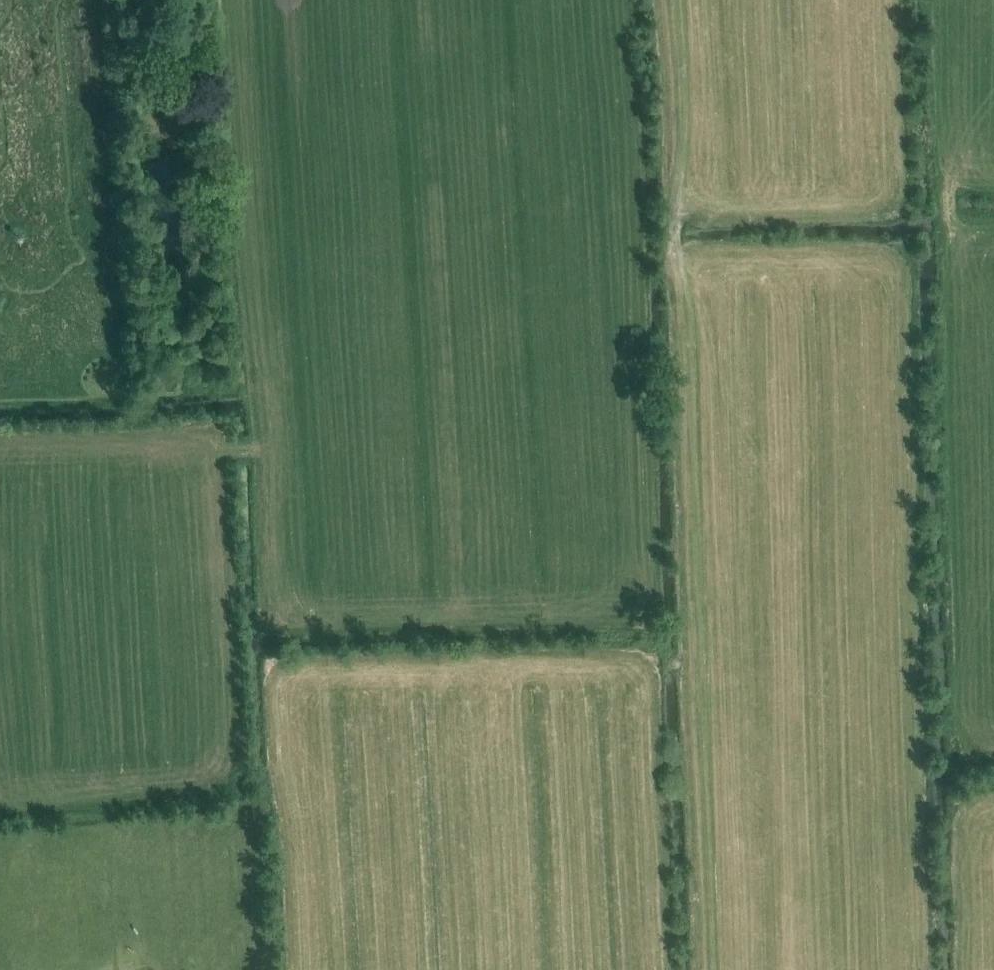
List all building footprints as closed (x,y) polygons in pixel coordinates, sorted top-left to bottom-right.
[(210,121),(207,96),(182,99),(185,124),(210,121)]
